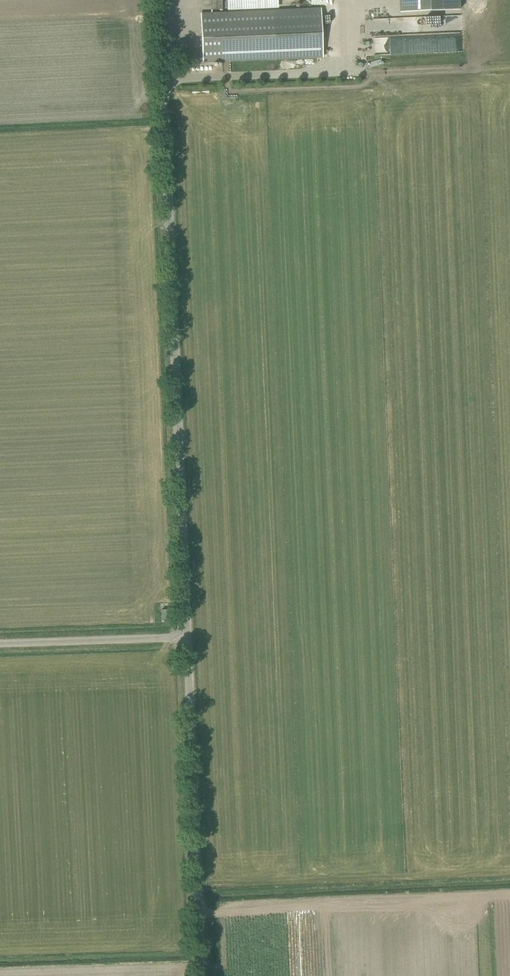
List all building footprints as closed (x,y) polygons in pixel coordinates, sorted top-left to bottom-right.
[(210,9),(219,9),(219,10),(221,10),(221,0),(210,0),(210,9)] [(226,9),(266,8),(266,0),(226,0),(226,9)] [(458,0),(398,0),(399,12),(459,10),(458,0)] [(320,10),(273,11),(200,13),(201,62),(321,58),(320,10)] [(400,18),(400,34),(453,33),(453,17),(423,17),(424,25),(417,25),(417,18),(400,18)] [(397,37),(368,37),(368,53),(402,53),(402,43),(397,43),(397,37)]
